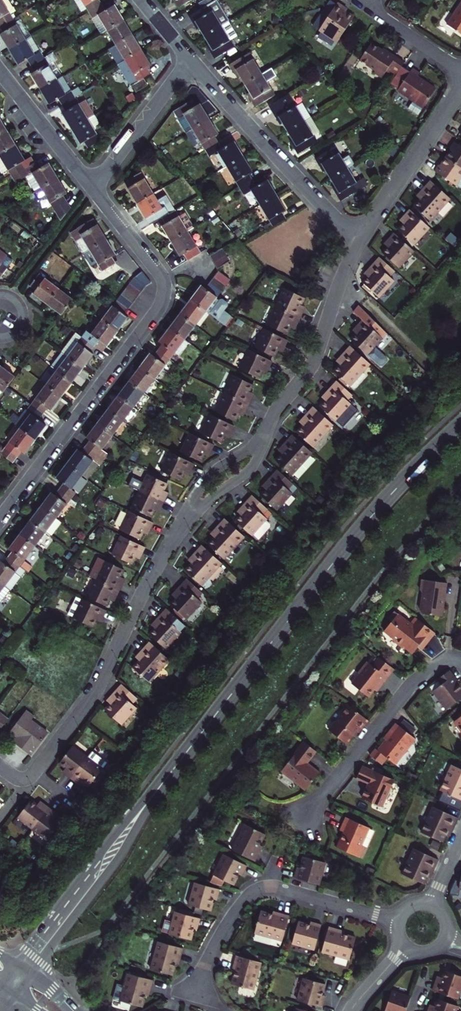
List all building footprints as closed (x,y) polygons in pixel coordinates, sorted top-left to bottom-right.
[(12,19),(0,0),(0,27),(12,19)] [(82,11),(87,8),(89,12),(102,4),(100,0),(76,0),(82,11)] [(226,21),(214,1),(209,3),(207,0),(203,0),(199,2),(202,7),(190,15),(196,25),(198,24),(200,28),(204,35),(221,25),(226,21)] [(344,7),(338,2),(319,30),(337,42),(354,17),(343,10),(344,7)] [(102,34),(108,30),(124,21),(120,13),(115,6),(106,11),(102,4),(89,12),(102,34)] [(447,25),(460,35),(460,4),(447,25)] [(25,41),(31,37),(21,22),(16,25),(12,19),(0,27),(3,33),(0,35),(0,37),(4,43),(9,51),(25,41)] [(226,21),(221,25),(204,35),(207,40),(210,45),(209,46),(215,57),(234,46),(231,41),(238,36),(229,20),(226,21)] [(116,45),(133,35),(129,28),(124,21),(108,30),(116,45)] [(110,48),(119,63),(142,50),(138,43),(133,35),(116,45),(110,48)] [(39,52),(31,37),(25,41),(9,51),(12,57),(17,65),(25,60),(29,68),(42,60),(37,53),(39,52)] [(401,67),(404,62),(388,51),(386,54),(371,43),(359,60),(374,70),(373,73),(381,78),(387,70),(395,75),(401,67)] [(134,85),(139,82),(146,77),(151,74),(153,73),(149,67),(152,65),(148,59),(142,50),(119,63),(129,79),(129,78),(133,85),(134,85)] [(241,76),(245,82),(262,72),(249,50),(230,62),(237,73),(238,72),(241,76)] [(33,81),(39,91),(61,78),(52,63),(54,62),(50,55),(42,60),(29,68),(33,73),(29,75),(33,81)] [(398,89),(409,72),(401,67),(395,75),(390,84),(398,89)] [(407,108),(418,115),(435,90),(416,77),(418,73),(412,69),(409,72),(398,89),(396,91),(412,101),(407,108)] [(274,93),(262,72),(245,82),(248,88),(251,93),(250,94),(256,104),(274,93)] [(150,84),(146,77),(139,82),(134,85),(138,91),(150,84)] [(70,92),(61,78),(39,91),(42,97),(47,105),(55,101),(60,107),(71,100),(67,94),(70,92)] [(283,122),(288,129),(304,119),(311,115),(302,100),(295,104),(288,93),(271,104),(280,119),(281,118),(283,122)] [(184,113),(192,127),(209,118),(204,110),(201,103),(197,105),(193,99),(174,110),(178,117),(184,113)] [(75,106),(71,100),(60,107),(63,113),(59,116),(64,122),(69,131),(84,122),(90,118),(81,103),(75,106)] [(187,131),(192,127),(184,113),(178,117),(187,131)] [(311,115),(304,119),(288,129),(291,134),(294,140),(293,141),(299,150),(317,140),(313,133),(320,129),(311,115)] [(200,140),(205,149),(218,141),(215,137),(218,135),(213,126),(209,118),(192,127),(187,131),(186,131),(194,144),(200,140)] [(96,142),(84,122),(69,131),(74,138),(78,144),(81,142),(85,148),(96,142)] [(0,134),(0,154),(16,145),(12,138),(7,130),(0,134)] [(218,150),(226,165),(243,155),(238,147),(235,140),(222,148),(218,141),(205,149),(209,155),(218,150)] [(447,158),(460,167),(460,146),(455,142),(450,148),(452,150),(447,158)] [(329,176),(346,165),(353,162),(345,150),(339,154),(333,144),(315,155),(321,165),(323,165),(325,169),(329,176)] [(16,145),(0,154),(0,170),(6,180),(12,176),(35,162),(31,156),(25,160),(20,152),(16,145)] [(226,165),(239,186),(252,179),(249,173),(252,171),(248,164),(243,155),(226,165)] [(447,158),(441,166),(439,165),(435,171),(460,189),(460,167),(447,158)] [(27,176),(36,191),(42,188),(58,178),(53,170),(49,163),(40,168),(36,161),(35,162),(12,176),(16,182),(27,176)] [(354,179),(346,165),(329,176),(333,181),(336,186),(334,187),(340,197),(365,182),(361,175),(354,179)] [(135,192),(140,201),(155,192),(143,171),(131,178),(134,185),(131,187),(135,192)] [(62,185),(58,178),(42,188),(36,191),(35,192),(39,199),(46,195),(60,220),(71,207),(63,196),(67,193),(62,185)] [(251,189),(260,203),(276,193),(272,186),(268,179),(256,186),(252,179),(239,186),(243,193),(251,189)] [(419,197),(416,201),(411,206),(426,219),(445,198),(428,181),(416,194),(419,197)] [(166,214),(178,206),(175,200),(172,202),(163,187),(155,192),(140,201),(145,209),(149,216),(162,208),(166,214)] [(281,201),(276,193),(260,203),(272,224),(285,216),(283,212),(286,209),(281,201)] [(178,206),(166,214),(169,219),(166,221),(170,228),(175,237),(191,228),(197,224),(188,208),(181,212),(178,206)] [(410,243),(424,227),(407,211),(400,218),(403,220),(400,224),(395,229),(410,243)] [(67,233),(80,255),(91,249),(106,239),(102,232),(98,224),(94,227),(90,220),(67,233)] [(191,228),(175,237),(180,246),(185,253),(188,251),(192,258),(204,250),(191,228)] [(396,265),(410,250),(392,234),(386,241),(389,243),(385,247),(381,252),(396,265)] [(112,248),(106,239),(91,249),(80,255),(93,278),(117,263),(113,257),(116,255),(112,248)] [(214,262),(226,254),(222,247),(210,255),(214,262)] [(11,262),(0,254),(0,276),(11,262)] [(229,260),(226,254),(214,262),(217,268),(229,260)] [(386,275),(392,268),(378,256),(367,268),(371,271),(366,275),(361,281),(376,294),(390,279),(386,275)] [(218,269),(214,275),(225,284),(230,278),(218,269)] [(47,303),(58,288),(39,274),(31,285),(36,289),(33,293),(47,303)] [(214,275),(209,281),(221,290),(225,284),(214,275)] [(142,293),(148,286),(136,278),(131,284),(142,293)] [(196,292),(191,299),(205,310),(226,326),(233,317),(224,310),(227,305),(227,302),(222,299),(218,300),(215,298),(221,290),(209,281),(205,287),(202,284),(196,292)] [(292,281),(287,290),(294,294),(299,285),(293,281),(292,281)] [(142,293),(131,284),(127,290),(138,298),(142,293)] [(74,300),(58,288),(47,303),(62,315),(74,300)] [(138,298),(127,290),(122,296),(133,304),(138,298)] [(287,290),(278,307),(299,317),(302,311),(301,310),(303,306),(302,306),(304,299),(294,294),(287,290)] [(118,301),(129,310),(133,304),(122,296),(118,301)] [(205,310),(191,299),(186,305),(180,313),(195,325),(205,310)] [(125,315),(129,310),(118,301),(103,321),(118,333),(125,324),(129,318),(125,315)] [(385,333),(359,305),(354,311),(364,319),(357,327),(360,330),(357,333),(353,338),(368,352),(369,351),(381,362),(384,362),(388,358),(388,355),(375,344),(385,333)] [(292,324),(294,325),(295,321),(297,322),(299,317),(278,307),(270,323),(288,332),(292,324)] [(176,318),(170,327),(185,338),(195,325),(180,313),(176,318)] [(118,333),(103,321),(93,335),(90,332),(84,339),(94,347),(102,353),(108,345),(118,333)] [(159,350),(170,358),(175,352),(180,357),(191,343),(185,338),(170,327),(164,334),(159,340),(163,344),(159,350)] [(279,344),(281,345),(283,342),(285,343),(287,338),(265,328),(257,344),(275,352),(279,344)] [(74,341),(64,355),(83,370),(89,363),(95,355),(91,352),(94,347),(84,339),(80,345),(74,341)] [(351,386),(371,364),(351,346),(342,357),(345,360),(341,364),(334,372),(351,386)] [(272,359),(251,349),(243,365),(261,374),(264,366),(266,367),(268,363),(270,364),(272,359)] [(148,357),(140,367),(155,378),(170,358),(159,350),(155,356),(151,353),(148,357)] [(53,369),(58,373),(73,384),(77,378),(83,370),(64,355),(53,369)] [(15,377),(0,365),(0,397),(15,377)] [(135,374),(130,381),(145,392),(155,378),(140,367),(135,374)] [(73,384),(58,373),(47,387),(62,398),(67,391),(73,384)] [(228,393),(250,403),(253,397),(251,396),(253,392),(251,391),(255,383),(237,375),(228,393)] [(351,394),(337,380),(325,392),(329,396),(325,401),(320,405),(335,420),(350,403),(347,399),(351,394)] [(119,395),(134,407),(145,392),(130,381),(125,387),(119,395)] [(62,398),(47,387),(33,406),(44,415),(47,410),(51,412),(55,406),(62,398)] [(329,396),(325,392),(323,395),(321,397),(325,401),(329,396)] [(242,410),(244,411),(246,406),(248,407),(250,403),(228,393),(220,409),(238,418),(242,410)] [(114,403),(109,409),(124,420),(134,407),(119,395),(114,403)] [(44,415),(33,406),(28,412),(27,411),(16,426),(20,429),(36,442),(43,433),(47,427),(39,420),(44,415)] [(312,446),(332,424),(313,406),(303,417),(306,420),(303,424),(295,431),(312,446)] [(104,416),(99,423),(114,434),(124,420),(109,409),(104,416)] [(225,432),(228,433),(230,429),(232,430),(235,424),(213,413),(204,431),(221,439),(225,432)] [(92,440),(87,446),(105,459),(109,453),(103,448),(114,434),(99,423),(93,431),(88,437),(92,440)] [(36,442),(20,429),(6,448),(19,457),(22,452),(26,455),(31,449),(36,442)] [(207,451),(209,452),(211,447),(213,448),(216,443),(193,432),(186,449),(203,458),(207,451)] [(293,475),(313,452),(294,435),(284,445),(288,448),(284,452),(277,460),(293,475)] [(69,464),(84,475),(90,479),(105,459),(87,446),(84,451),(80,449),(75,456),(69,464)] [(6,448),(2,454),(14,463),(19,457),(6,448)] [(189,471),(190,471),(193,466),(195,467),(197,463),(175,452),(167,469),(185,478),(189,471)] [(62,490),(73,498),(78,492),(74,488),(84,475),(69,464),(63,472),(59,477),(67,483),(62,490)] [(287,488),(293,482),(278,469),(267,481),(270,484),(266,489),(262,493),(277,508),(291,492),(287,488)] [(166,494),(168,490),(166,489),(169,482),(149,473),(141,489),(165,501),(168,495),(166,494)] [(162,507),(165,501),(141,489),(133,506),(153,516),(156,508),(159,510),(160,506),(162,507)] [(49,498),(43,506),(58,518),(73,498),(62,490),(57,495),(53,492),(49,498)] [(267,507),(253,494),(242,507),(245,509),(240,514),(235,519),(251,533),(253,532),(259,537),(261,537),(264,533),(264,531),(270,524),(270,522),(266,518),(266,517),(262,513),(267,507)] [(38,513),(32,521),(47,532),(53,537),(64,523),(58,518),(43,506),(38,513)] [(145,532),(146,532),(149,527),(151,528),(155,520),(131,509),(122,528),(141,538),(145,532)] [(225,558),(246,536),(226,518),(216,529),(219,532),(216,536),(209,543),(225,558)] [(28,527),(22,534),(37,546),(47,532),(32,521),(28,527)] [(146,545),(122,533),(113,551),(133,562),(136,555),(138,556),(140,551),(143,552),(146,545)] [(16,550),(11,557),(22,566),(37,546),(22,534),(18,539),(12,547),(16,550)] [(202,584),(222,561),(203,544),(193,555),(196,558),(192,562),(186,569),(202,584)] [(91,574),(96,576),(120,588),(124,581),(121,580),(124,576),(122,575),(125,569),(100,556),(91,574)] [(7,586),(13,591),(29,570),(22,566),(11,557),(6,563),(2,561),(0,564),(0,581),(7,586)] [(448,566),(444,559),(440,562),(444,569),(448,566)] [(117,595),(120,588),(96,576),(87,594),(107,604),(110,598),(112,599),(114,594),(117,595)] [(197,595),(202,590),(187,576),(176,588),(179,590),(175,595),(169,601),(185,615),(200,598),(197,595)] [(424,590),(421,607),(424,611),(444,613),(446,604),(444,601),(444,599),(445,594),(447,594),(449,580),(423,577),(421,587),(424,590)] [(7,586),(0,595),(0,608),(13,591),(7,586)] [(107,609),(77,595),(68,612),(74,615),(94,625),(97,619),(99,619),(101,614),(104,615),(107,609)] [(164,644),(183,622),(165,605),(154,619),(157,621),(154,625),(148,631),(164,644)] [(437,630),(420,615),(414,621),(398,608),(392,615),(395,617),(385,628),(394,636),(394,637),(401,644),(402,643),(413,652),(420,645),(419,641),(422,637),(427,642),(437,630)] [(149,679),(169,657),(150,639),(140,651),(142,653),(139,657),(133,664),(149,679)] [(367,693),(374,686),(379,679),(381,681),(394,667),(379,654),(372,662),(367,657),(358,667),(359,669),(350,678),(367,693)] [(455,665),(443,673),(444,674),(447,679),(437,685),(450,703),(460,696),(460,673),(455,665)] [(437,685),(447,679),(444,674),(435,680),(437,685)] [(137,695),(122,682),(111,695),(114,697),(110,701),(105,707),(122,721),(136,705),(132,701),(137,695)] [(368,719),(347,701),(338,711),(340,713),(330,726),(333,728),(332,730),(336,733),(337,732),(346,740),(352,733),(357,728),(360,730),(368,719)] [(0,718),(0,722),(5,725),(13,714),(7,709),(0,718)] [(35,717),(29,712),(13,732),(23,740),(19,744),(33,755),(41,745),(50,733),(33,720),(35,717)] [(405,715),(400,720),(412,730),(417,724),(405,715)] [(398,718),(388,731),(390,732),(387,735),(379,745),(397,760),(417,734),(412,730),(400,720),(398,718)] [(307,761),(317,749),(305,739),(281,768),(304,788),(319,771),(312,766),(307,761)] [(89,755),(74,743),(60,761),(67,766),(65,767),(68,769),(66,771),(73,776),(89,755)] [(103,766),(89,755),(73,776),(78,780),(80,778),(82,781),(84,778),(90,783),(103,766)] [(456,762),(444,789),(460,796),(460,765),(456,762)] [(398,780),(366,766),(361,777),(374,783),(373,785),(371,788),(370,787),(365,796),(377,801),(378,804),(383,806),(385,805),(387,806),(398,780)] [(49,807),(45,803),(43,802),(41,803),(39,801),(37,804),(31,799),(18,817),(33,828),(49,807)] [(446,840),(450,831),(452,826),(455,828),(460,816),(436,805),(425,831),(446,840)] [(55,811),(49,807),(33,828),(47,839),(61,821),(54,817),(56,814),(53,813),(55,811)] [(371,826),(347,816),(342,828),(344,830),(342,834),(338,845),(364,856),(369,845),(364,843),(371,826)] [(268,837),(248,827),(235,852),(258,864),(261,858),(264,852),(261,851),(268,837)] [(433,868),(436,870),(442,857),(417,846),(406,871),(427,881),(430,874),(433,868)] [(248,874),(252,867),(229,855),(215,883),(227,887),(230,882),(238,886),(242,880),(245,873),(248,874)] [(292,869),(290,877),(306,881),(315,884),(321,861),(300,855),(296,870),(292,869)] [(223,897),(226,890),(201,883),(195,905),(216,911),(218,903),(220,897),(223,897)] [(263,908),(257,929),(285,937),(291,912),(278,908),(277,912),(274,911),(263,908)] [(203,926),(205,919),(180,912),(177,922),(170,920),(167,932),(174,934),(196,940),(198,932),(200,925),(203,926)] [(317,946),(324,921),(316,919),(315,922),(311,921),(300,918),(294,940),(317,946)] [(321,947),(349,955),(355,933),(346,931),(341,930),(341,926),(328,922),(321,947)] [(164,942),(156,969),(178,975),(180,966),(182,961),(185,962),(189,948),(164,942)] [(228,983),(250,989),(257,961),(233,954),(229,968),(232,968),(231,975),(228,983)] [(435,988),(460,997),(460,994),(460,974),(447,969),(444,977),(443,981),(439,980),(437,984),(435,988)] [(121,981),(116,995),(145,1005),(147,998),(150,991),(153,992),(157,980),(133,971),(129,983),(121,981)] [(303,1003),(328,1010),(330,1003),(327,1002),(328,997),(331,987),(310,981),(303,1003)] [(414,996),(396,989),(387,1010),(408,1010),(414,996)] [(440,997),(436,1005),(434,1010),(430,1008),(429,1010),(457,1010),(460,1005),(440,997)]
